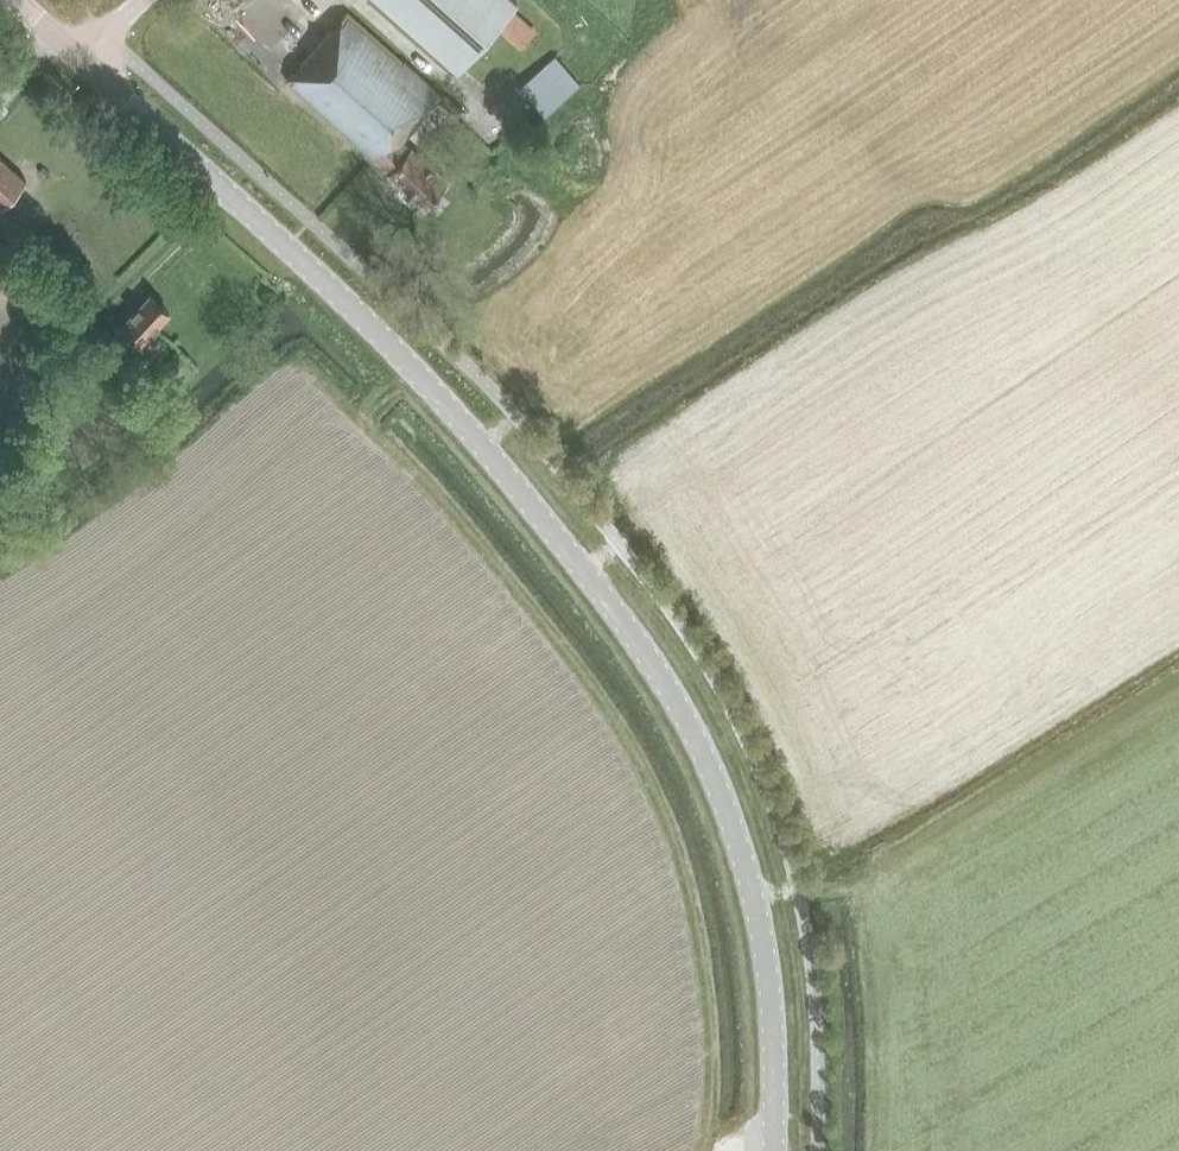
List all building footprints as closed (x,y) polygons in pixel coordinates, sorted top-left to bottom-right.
[(516,3),(513,0),(376,0),(456,71),(516,3)] [(424,206),(447,181),(410,147),(409,148),(401,141),(440,97),(346,12),(287,82),(388,172),(387,173),(424,206)] [(543,116),(579,84),(554,56),(518,87),(543,116)] [(26,181),(0,157),(0,208),(1,208),(26,181)] [(12,251),(0,241),(0,264),(12,251)] [(141,344),(169,313),(149,295),(121,326),(122,326),(110,339),(121,349),(132,336),(141,344)] [(86,345),(98,357),(105,349),(93,338),(86,345)]
